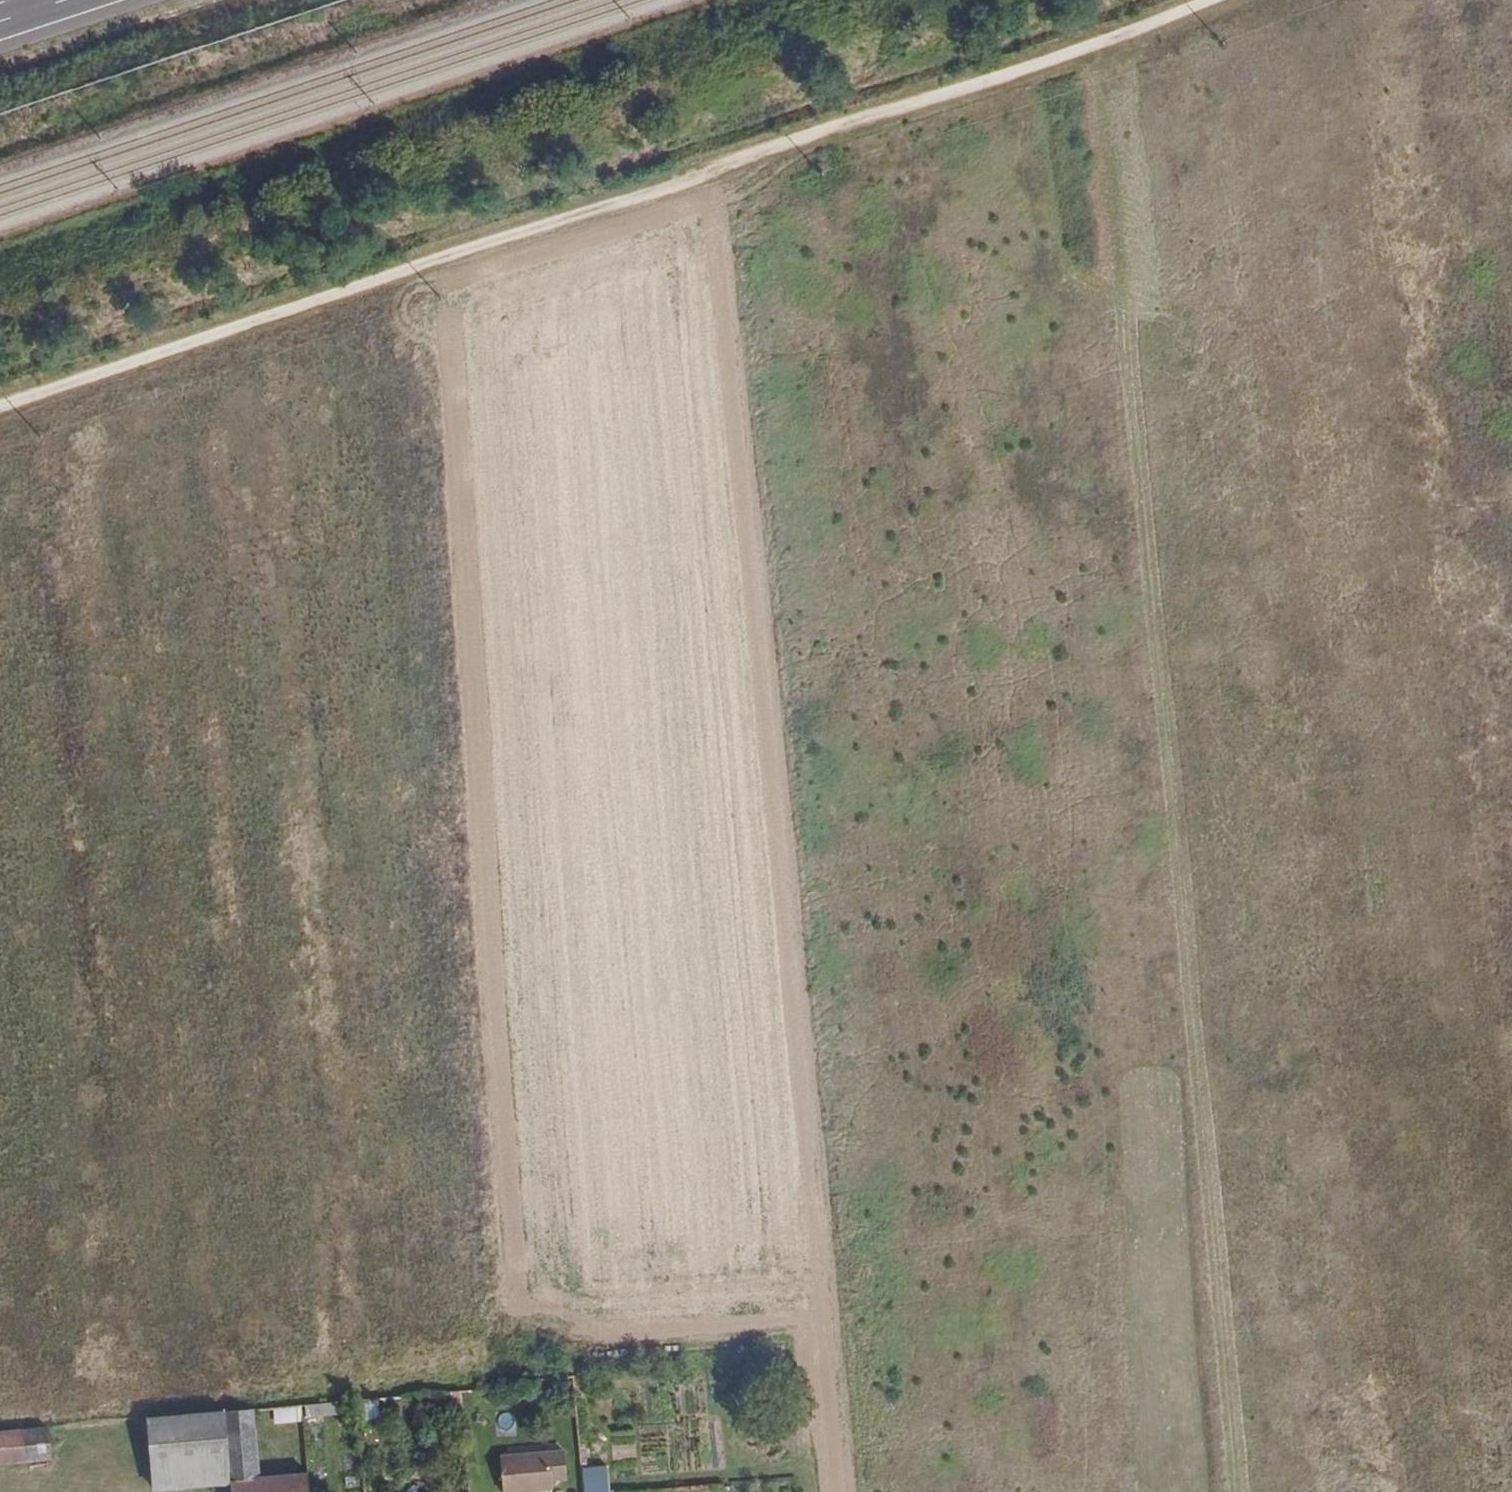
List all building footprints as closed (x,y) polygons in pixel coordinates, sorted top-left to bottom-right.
[(329,1409),(328,1396),(296,1400),(297,1412),(329,1409)] [(297,1412),(296,1400),(262,1404),(263,1419),(298,1416),(297,1412)] [(249,1467),(243,1406),(217,1409),(222,1469),(249,1467)] [(217,1409),(161,1415),(163,1491),(186,1491),(224,1488),(222,1469),(217,1409)] [(161,1415),(142,1417),(151,1491),(163,1491),(161,1415)] [(47,1426),(0,1431),(0,1461),(49,1455),(47,1426)] [(502,1458),(504,1491),(545,1491),(553,1491),(553,1482),(568,1481),(566,1454),(502,1458)] [(302,1463),(249,1467),(222,1469),(224,1488),(224,1491),(304,1491),(302,1463)] [(613,1488),(608,1488),(607,1470),(583,1472),(584,1491),(613,1491),(613,1488)]
